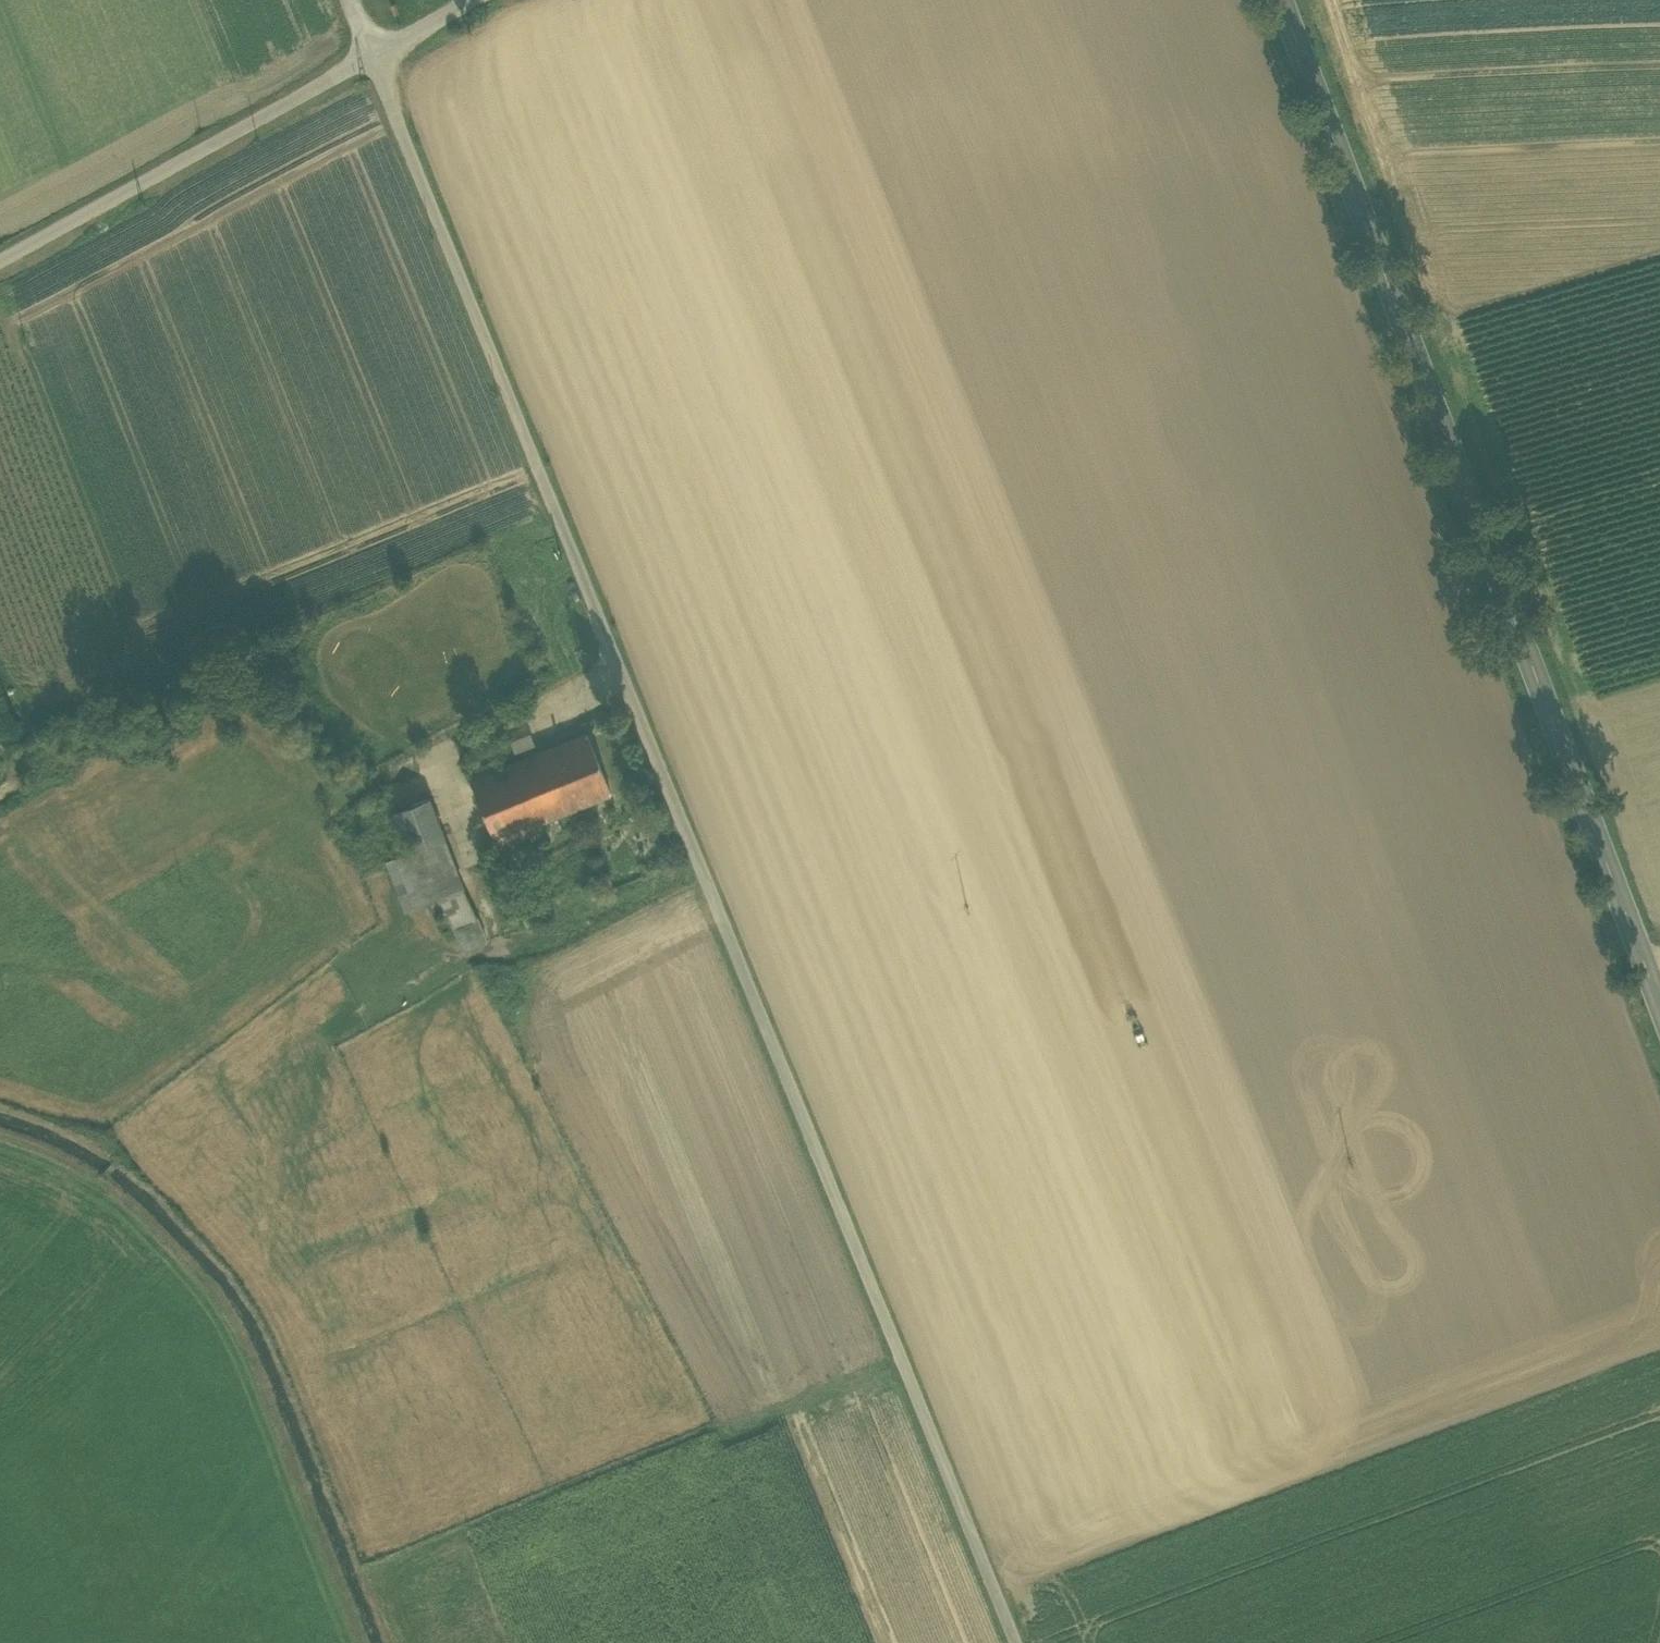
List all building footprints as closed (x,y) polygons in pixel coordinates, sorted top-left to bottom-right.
[(518,761),(539,752),(531,732),(510,741),(518,761)] [(544,750),(569,810),(611,792),(586,733),(544,750)] [(518,761),(501,768),(526,827),(569,810),(544,750),(539,752),(518,761)] [(529,835),(526,827),(501,768),(498,760),(466,772),(498,848),(520,839),(529,835)] [(396,810),(403,830),(436,818),(427,798),(396,810)] [(403,830),(410,850),(444,837),(436,818),(403,830)] [(411,851),(430,900),(463,888),(444,837),(410,850),(411,851)] [(498,848),(502,859),(525,850),(520,839),(498,848)] [(411,907),(430,900),(411,851),(392,858),(411,907)] [(411,907),(392,858),(385,861),(405,910),(411,907)] [(476,916),(463,888),(430,900),(454,925),(476,916)]
